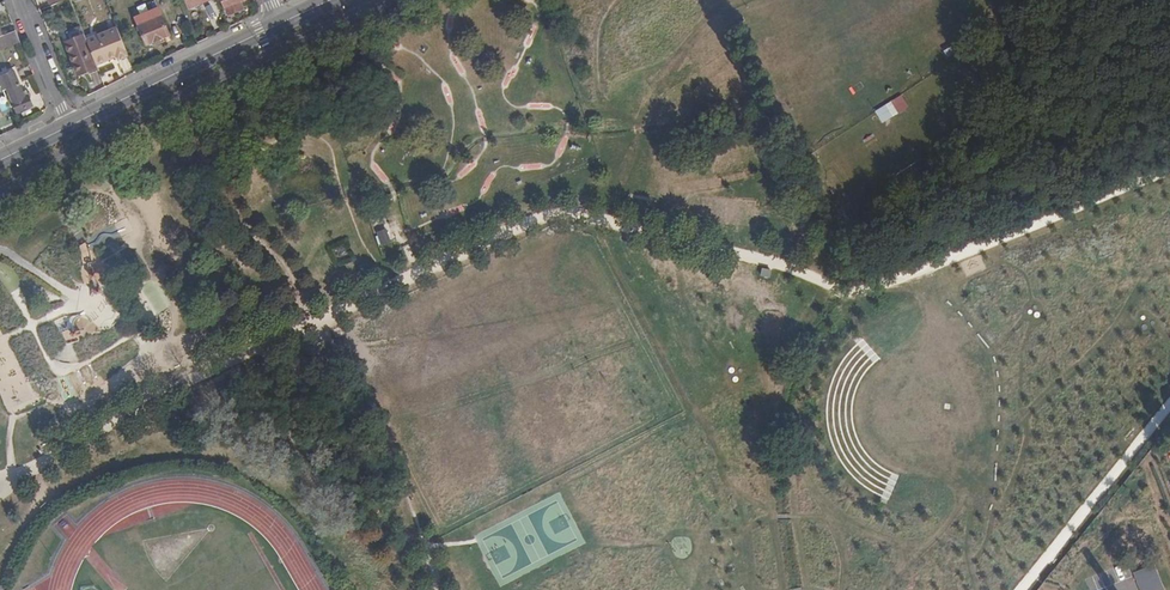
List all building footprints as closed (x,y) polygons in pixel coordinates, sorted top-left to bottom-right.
[(229,14),(244,8),(242,1),(245,0),(224,0),(229,14)] [(170,36),(159,8),(137,18),(148,45),(157,41),(159,45),(162,44),(161,40),(170,36)] [(80,75),(98,67),(97,64),(87,40),(82,27),(69,32),(72,41),(67,43),(80,75)] [(120,60),(130,56),(118,28),(87,40),(97,64),(118,56),(120,60)] [(17,32),(3,37),(0,38),(0,47),(20,39),(17,32)] [(30,99),(28,94),(25,95),(16,73),(4,77),(18,111),(34,106),(30,99)] [(880,122),(897,114),(891,101),(874,109),(880,122)] [(391,242),(387,230),(378,233),(382,247),(391,244),(391,242)] [(322,348),(315,344),(312,350),(319,354),(322,348)] [(407,496),(396,489),(392,495),(403,502),(407,496)] [(1134,572),(1141,589),(1164,589),(1165,589),(1155,564),(1134,572)]
